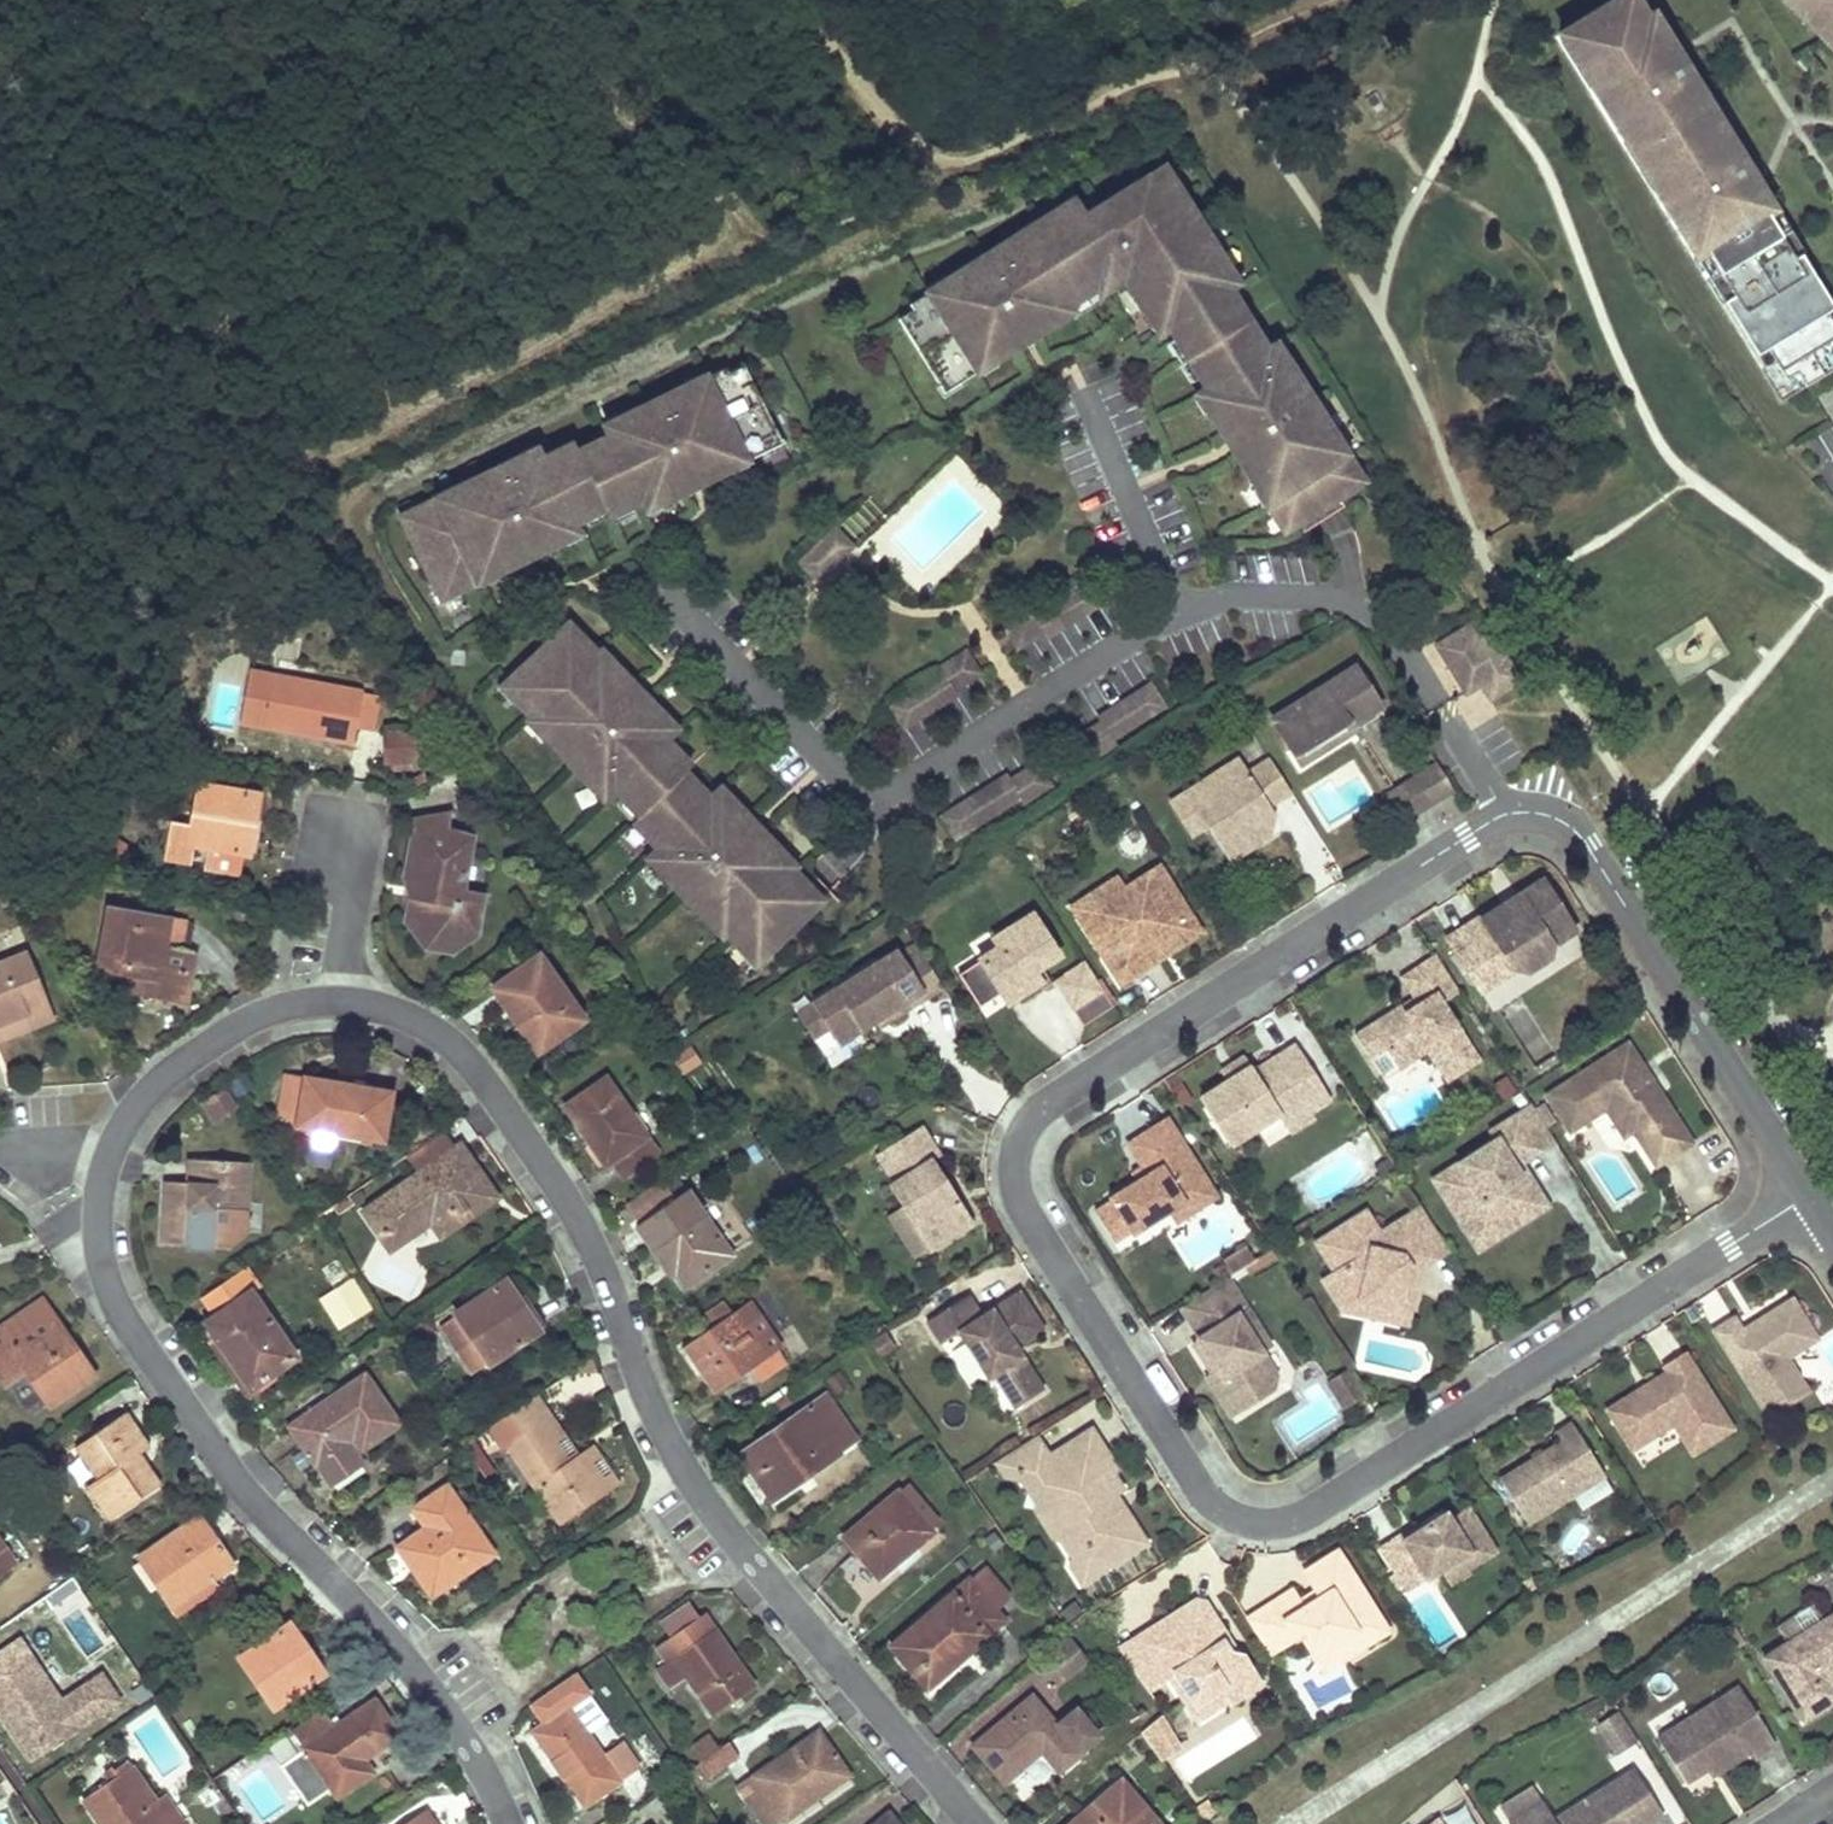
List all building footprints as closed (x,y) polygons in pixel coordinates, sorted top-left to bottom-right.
[(1555,47),(1639,188),(1722,136),(1638,0),(1631,0),(1555,47)] [(1830,68),(1832,65),(1832,0),(1766,0),(1830,68)] [(1642,191),(1779,402),(1807,385),(1832,369),(1832,312),(1723,139),(1642,191)] [(1171,182),(1166,185),(1178,205),(1183,201),(1171,182)] [(1182,347),(1194,367),(1252,330),(1232,299),(1236,296),(1229,284),(1234,281),(1217,255),(1212,258),(1204,246),(1210,243),(1183,201),(1178,205),(1166,185),(1146,198),(1142,193),(1102,218),(1095,207),(1084,214),(1084,213),(1070,222),(1067,217),(1040,234),(1043,239),(1030,247),(1027,242),(946,293),(949,298),(937,306),(933,301),(913,314),(917,319),(902,328),(944,395),(959,386),(963,392),(983,380),(980,374),(993,366),(996,372),(1077,320),(1074,315),(1100,299),(1103,304),(1135,284),(1150,307),(1143,311),(1163,343),(1172,337),(1180,348),(1182,347)] [(1081,208),(1067,217),(1070,222),(1084,213),(1081,208)] [(1234,281),(1229,284),(1236,296),(1241,293),(1234,281)] [(1290,521),(1299,534),(1324,518),(1362,495),(1353,480),(1358,477),(1350,464),(1345,467),(1337,455),(1342,451),(1290,370),(1285,374),(1276,359),(1272,361),(1252,330),(1194,367),(1207,386),(1204,388),(1212,399),(1207,402),(1217,417),(1212,420),(1263,501),(1268,498),(1276,510),(1271,514),(1280,528),(1290,521)] [(1281,356),(1276,359),(1285,374),(1290,370),(1281,356)] [(1832,385),(1832,369),(1807,385),(1814,397),(1832,385)] [(578,520),(582,528),(603,518),(604,520),(617,514),(619,519),(631,513),(634,518),(706,482),(704,477),(717,470),(720,476),(741,465),(737,458),(753,451),(718,380),(702,387),(700,382),(679,392),(681,398),(668,405),(665,399),(593,435),(596,440),(583,446),(585,451),(552,467),(578,520)] [(959,386),(944,395),(948,402),(963,392),(959,386)] [(1217,417),(1207,402),(1202,405),(1212,420),(1217,417)] [(596,440),(593,435),(580,441),(583,446),(596,440)] [(756,457),(753,451),(737,458),(741,465),(756,457)] [(378,538),(413,608),(428,601),(432,608),(453,597),(451,592),(464,585),(467,591),(539,555),(536,550),(549,543),(546,539),(559,533),(557,530),(578,520),(552,467),(548,459),(515,475),(513,471),(500,477),(497,472),(425,508),(428,513),(415,520),(412,514),(391,525),(393,530),(378,538)] [(510,466),(497,472),(500,477),(513,471),(510,466)] [(634,518),(631,513),(619,519),(621,524),(634,518)] [(1299,534),(1290,521),(1280,528),(1288,541),(1299,534)] [(800,566),(817,582),(850,547),(833,530),(800,566)] [(549,543),(536,550),(539,555),(551,549),(549,543)] [(428,601),(413,608),(416,616),(432,608),(428,601)] [(1489,701),(1521,681),(1492,634),(1477,644),(1467,628),(1435,648),(1465,696),(1480,686),(1489,701)] [(674,779),(680,772),(652,747),(656,744),(646,734),(650,730),(591,675),(587,679),(576,669),(580,664),(563,648),(558,653),(546,641),(492,699),(505,711),(499,716),(517,733),(521,728),(532,738),(528,743),(586,798),(591,793),(601,803),(604,799),(614,808),(616,806),(633,822),(674,779)] [(977,672),(963,650),(937,667),(940,672),(889,705),(902,726),(953,694),(950,688),(977,672)] [(273,655),(270,673),(277,675),(293,678),(296,659),(273,655)] [(1379,707),(1353,666),(1272,718),(1277,727),(1285,750),(1291,748),(1338,733),(1349,726),(1379,707)] [(268,723),(310,732),(352,740),(355,725),(374,729),(381,696),(293,678),(277,675),(268,723)] [(1102,722),(1075,739),(1089,760),(1115,743),(1112,738),(1163,706),(1150,685),(1098,717),(1102,722)] [(499,716),(505,711),(492,699),(487,705),(499,716)] [(1338,733),(1291,748),(1301,764),(1352,731),(1349,726),(1338,733)] [(650,730),(646,734),(656,744),(660,739),(650,730)] [(422,734),(384,732),(382,767),(420,769),(422,734)] [(1268,805),(1290,791),(1269,759),(1248,772),(1238,758),(1185,792),(1206,825),(1229,861),(1259,842),(1249,827),(1258,821),(1253,815),(1268,805)] [(1023,802),(1049,786),(1035,764),(1009,781),(1006,776),(942,816),(956,838),(1020,797),(1023,802)] [(1432,804),(1453,790),(1437,765),(1416,778),(1432,804)] [(224,778),(201,774),(200,783),(222,787),(224,778)] [(1432,804),(1416,778),(1386,797),(1402,822),(1432,804)] [(760,961),(814,903),(801,891),(805,887),(788,871),(784,875),(773,865),(777,861),(718,806),(714,810),(704,801),(701,804),(674,779),(633,822),(627,829),(644,844),(642,847),(652,856),(649,860),(659,869),(655,874),(714,929),(718,924),(729,934),(725,939),(742,955),(748,949),(760,961)] [(200,783),(196,803),(195,812),(193,823),(173,820),(168,856),(186,859),(189,842),(204,844),(239,850),(246,814),(254,816),(258,793),(222,787),(200,783)] [(1206,825),(1185,792),(1169,801),(1191,835),(1206,825)] [(601,803),(591,793),(586,798),(597,807),(601,803)] [(708,796),(704,801),(714,810),(718,806),(708,796)] [(1249,827),(1259,842),(1267,837),(1273,812),(1268,805),(1253,815),(1258,821),(1249,827)] [(195,812),(175,809),(173,820),(193,823),(195,812)] [(259,817),(254,816),(246,814),(239,850),(253,853),(259,817)] [(428,926),(426,936),(425,946),(447,950),(475,930),(480,897),(460,893),(469,839),(448,834),(449,828),(416,822),(405,876),(418,879),(415,897),(412,897),(407,921),(428,926)] [(201,862),(204,844),(189,842),(186,859),(201,862)] [(659,869),(649,860),(645,864),(655,874),(659,869)] [(1133,905),(1168,882),(1159,868),(1124,890),(1133,905)] [(1070,907),(1119,984),(1201,933),(1168,882),(1133,905),(1124,890),(1116,878),(1070,907)] [(1500,908),(1448,941),(1480,992),(1495,983),(1482,962),(1499,951),(1512,972),(1524,975),(1546,961),(1548,949),(1569,935),(1536,885),(1514,899),(1518,905),(1504,914),(1500,908)] [(1500,908),(1504,914),(1518,905),(1514,899),(1500,908)] [(121,988),(152,993),(183,999),(188,969),(181,968),(184,953),(176,952),(182,920),(109,907),(99,967),(124,971),(121,988)] [(1015,998),(1040,982),(1034,972),(1059,955),(1032,913),(993,938),(998,946),(978,959),(979,960),(958,974),(979,1006),(1000,993),(1009,987),(1015,998)] [(0,937),(0,962),(13,956),(4,935),(0,937)] [(942,987),(915,945),(879,968),(876,963),(812,1003),(828,1029),(838,1045),(874,1022),(922,991),(926,998),(942,987)] [(748,949),(742,955),(755,967),(760,961),(748,949)] [(1482,962),(1495,983),(1512,972),(1499,951),(1482,962)] [(49,1014),(24,952),(13,956),(0,962),(0,1034),(49,1014)] [(1459,992),(1435,955),(1401,977),(1414,997),(1355,1035),(1370,1059),(1386,1049),(1399,1069),(1428,1051),(1447,1081),(1480,1061),(1443,1003),(1459,992)] [(493,988),(507,1007),(521,1027),(524,1025),(542,1049),(582,1020),(538,956),(493,988)] [(1053,980),(1072,1009),(1102,990),(1083,961),(1053,980)] [(1015,998),(1009,987),(1000,993),(1007,1003),(1015,998)] [(1082,1026),(1112,1007),(1102,990),(1072,1009),(1082,1026)] [(878,1028),(926,998),(922,991),(874,1022),(878,1028)] [(828,1029),(812,1003),(797,1013),(813,1038),(828,1029)] [(1606,1107),(1621,1111),(1633,1130),(1655,1165),(1690,1143),(1627,1044),(1547,1095),(1570,1130),(1606,1107)] [(1250,1066),(1229,1079),(1199,1098),(1230,1146),(1278,1116),(1299,1102),(1307,1114),(1329,1099),(1294,1045),(1253,1071),(1250,1066)] [(1386,1049),(1370,1059),(1383,1079),(1399,1069),(1386,1049)] [(1229,1079),(1250,1066),(1244,1057),(1223,1070),(1229,1079)] [(381,1139),(385,1116),(389,1093),(305,1078),(305,1079),(286,1076),(278,1117),(298,1121),(297,1123),(381,1139)] [(566,1105),(578,1122),(589,1138),(593,1135),(622,1175),(656,1150),(605,1078),(566,1105)] [(199,1105),(215,1127),(239,1109),(223,1088),(199,1105)] [(1299,1102),(1278,1116),(1289,1133),(1311,1120),(1307,1114),(1299,1102)] [(1553,1140),(1531,1105),(1490,1131),(1496,1140),(1433,1180),(1471,1240),(1490,1228),(1497,1237),(1526,1219),(1517,1205),(1538,1193),(1519,1163),(1553,1140)] [(1606,1107),(1624,1136),(1633,1130),(1621,1111),(1606,1107)] [(1206,1182),(1166,1119),(1127,1145),(1141,1167),(1145,1174),(1135,1181),(1107,1198),(1110,1202),(1094,1213),(1113,1243),(1129,1232),(1132,1236),(1170,1212),(1185,1202),(1182,1197),(1206,1182)] [(939,1156),(921,1128),(878,1155),(895,1182),(890,1186),(930,1249),(971,1224),(931,1161),(939,1156)] [(407,1154),(421,1174),(457,1150),(443,1129),(407,1154)] [(424,1223),(423,1221),(421,1219),(429,1214),(440,1231),(491,1196),(459,1148),(457,1150),(421,1174),(367,1210),(391,1245),(424,1223)] [(212,1208),(228,1208),(244,1209),(246,1159),(187,1157),(186,1191),(164,1190),(163,1239),(211,1241),(212,1208)] [(1145,1174),(1141,1167),(1131,1174),(1135,1181),(1145,1174)] [(675,1196),(661,1206),(641,1219),(636,1223),(658,1254),(665,1249),(676,1265),(673,1267),(686,1285),(731,1254),(690,1195),(704,1185),(695,1173),(681,1182),(686,1189),(675,1196)] [(627,1201),(641,1219),(661,1206),(675,1196),(663,1177),(627,1201)] [(1206,1182),(1182,1197),(1185,1202),(1170,1212),(1176,1222),(1216,1197),(1206,1182)] [(1538,1193),(1517,1205),(1526,1219),(1546,1206),(1538,1193)] [(1407,1281),(1401,1280),(1404,1267),(1416,1270),(1419,1268),(1447,1250),(1420,1207),(1393,1224),(1391,1234),(1383,1240),(1378,1233),(1365,1211),(1315,1243),(1335,1273),(1322,1281),(1340,1310),(1359,1298),(1409,1309),(1413,1290),(1407,1281)] [(1378,1233),(1383,1240),(1391,1234),(1393,1224),(1378,1233)] [(1477,1250),(1497,1237),(1490,1228),(1471,1240),(1477,1250)] [(1248,1250),(1224,1257),(1229,1273),(1253,1266),(1248,1250)] [(1419,1268),(1416,1270),(1404,1267),(1401,1280),(1407,1281),(1413,1290),(1419,1268)] [(372,1306),(351,1275),(320,1295),(340,1327),(372,1306)] [(1240,1411),(1271,1391),(1274,1376),(1260,1353),(1271,1347),(1226,1278),(1181,1307),(1200,1338),(1192,1342),(1212,1373),(1221,1367),(1226,1374),(1222,1376),(1221,1381),(1240,1411)] [(454,1315),(462,1327),(470,1338),(456,1348),(470,1369),(485,1359),(486,1362),(530,1332),(510,1303),(515,1300),(503,1280),(454,1315)] [(207,1321),(223,1345),(238,1368),(243,1365),(254,1382),(294,1356),(252,1292),(207,1321)] [(1015,1347),(1042,1330),(1019,1293),(981,1317),(967,1295),(927,1321),(941,1343),(958,1332),(988,1379),(993,1375),(1014,1408),(1042,1391),(1015,1347)] [(510,1303),(530,1332),(539,1326),(519,1297),(515,1300),(510,1303)] [(1359,1298),(1340,1310),(1406,1324),(1409,1309),(1359,1298)] [(1734,1318),(1714,1331),(1768,1417),(1808,1392),(1787,1359),(1817,1340),(1792,1300),(1742,1331),(1734,1318)] [(750,1367),(755,1374),(759,1380),(787,1362),(777,1348),(763,1358),(732,1313),(725,1302),(702,1316),(710,1327),(682,1346),(713,1392),(750,1367)] [(732,1313),(763,1358),(777,1348),(747,1303),(732,1313)] [(462,1327),(454,1315),(440,1324),(456,1348),(470,1338),(462,1327)] [(0,1329),(0,1372),(6,1381),(26,1369),(47,1403),(88,1377),(58,1327),(27,1346),(12,1322),(0,1329)] [(1818,1339),(1832,1367),(1832,1331),(1818,1339)] [(1684,1352),(1662,1366),(1666,1372),(1607,1410),(1632,1450),(1673,1424),(1692,1454),(1732,1429),(1684,1352)] [(1221,1367),(1212,1373),(1206,1377),(1231,1416),(1240,1411),(1221,1381),(1222,1376),(1226,1374),(1221,1367)] [(1342,1412),(1363,1401),(1348,1373),(1327,1384),(1342,1412)] [(331,1483),(346,1473),(360,1463),(353,1453),(397,1422),(363,1374),(291,1425),(331,1483)] [(761,1470),(769,1482),(778,1494),(837,1453),(835,1451),(855,1438),(825,1395),(742,1451),(757,1473),(761,1470)] [(535,1397),(493,1426),(535,1487),(544,1481),(565,1512),(599,1489),(597,1486),(579,1460),(577,1457),(569,1463),(542,1422),(548,1417),(535,1397)] [(147,1446),(136,1430),(125,1413),(76,1445),(98,1479),(89,1485),(109,1516),(159,1484),(138,1452),(147,1446)] [(577,1457),(548,1417),(542,1422),(569,1463),(577,1457)] [(1571,1423),(1554,1434),(1559,1442),(1500,1480),(1527,1524),(1604,1475),(1571,1423)] [(1006,1455),(1008,1459),(1015,1455),(1024,1457),(1034,1473),(1029,1493),(1046,1496),(1057,1513),(1053,1528),(1065,1546),(1063,1555),(1075,1573),(1096,1558),(1095,1556),(1103,1551),(1105,1553),(1138,1532),(1114,1494),(1121,1489),(1110,1471),(1115,1468),(1091,1430),(1048,1457),(1035,1437),(1006,1455)] [(611,1476),(593,1450),(579,1460),(597,1486),(611,1476)] [(1008,1459),(1006,1455),(996,1461),(1006,1477),(1020,1477),(1019,1477),(1008,1459)] [(1008,1459),(1019,1477),(1020,1477),(1029,1493),(1034,1473),(1024,1457),(1015,1455),(1008,1459)] [(447,1485),(431,1496),(414,1507),(427,1526),(398,1546),(429,1592),(491,1550),(447,1485)] [(904,1535),(908,1539),(912,1544),(929,1529),(926,1524),(908,1505),(916,1498),(906,1486),(898,1493),(896,1491),(844,1538),(871,1570),(901,1543),(899,1540),(904,1535)] [(1046,1496),(1029,1493),(1027,1502),(1044,1526),(1053,1528),(1057,1513),(1046,1496)] [(926,1524),(934,1518),(916,1498),(908,1505),(926,1524)] [(1401,1535),(1381,1548),(1409,1593),(1441,1572),(1461,1560),(1468,1571),(1497,1553),(1470,1511),(1452,1522),(1446,1513),(1419,1530),(1403,1540),(1401,1535)] [(231,1565),(215,1540),(199,1516),(138,1555),(170,1604),(213,1576),(231,1565)] [(1416,1526),(1401,1535),(1403,1540),(1419,1530),(1416,1526)] [(901,1543),(871,1570),(875,1576),(912,1544),(908,1539),(904,1535),(899,1540),(901,1543)] [(1383,1622),(1337,1550),(1304,1572),(1315,1591),(1299,1601),(1292,1590),(1273,1602),(1296,1640),(1301,1637),(1324,1671),(1345,1658),(1336,1643),(1356,1630),(1360,1636),(1383,1622)] [(1461,1560),(1441,1572),(1451,1587),(1471,1575),(1468,1571),(1461,1560)] [(176,1613),(218,1585),(213,1576),(170,1604),(176,1613)] [(936,1677),(964,1655),(992,1632),(990,1630),(1001,1621),(967,1580),(890,1645),(916,1675),(926,1666),(936,1677)] [(1147,1689),(1147,1690),(1169,1676),(1188,1708),(1222,1687),(1230,1700),(1232,1702),(1260,1685),(1242,1657),(1229,1654),(1223,1643),(1225,1635),(1205,1603),(1196,1601),(1118,1649),(1147,1689)] [(661,1621),(671,1635),(699,1616),(689,1602),(661,1621)] [(1296,1640),(1273,1602),(1246,1619),(1262,1644),(1274,1637),(1282,1649),(1296,1640)] [(82,1605),(62,1615),(81,1656),(102,1646),(82,1605)] [(667,1660),(662,1663),(657,1666),(670,1686),(685,1676),(711,1714),(754,1685),(705,1612),(699,1616),(671,1635),(656,1645),(667,1660)] [(1763,1658),(1803,1721),(1832,1703),(1832,1685),(1826,1675),(1832,1670),(1832,1614),(1763,1658)] [(1388,1631),(1383,1622),(1360,1636),(1356,1630),(1336,1643),(1345,1658),(1388,1631)] [(299,1644),(293,1635),(286,1625),(239,1656),(272,1706),(315,1676),(295,1647),(299,1644)] [(1270,1656),(1282,1649),(1274,1637),(1262,1644),(1270,1656)] [(1056,1702),(1096,1673),(1071,1639),(1031,1668),(1056,1702)] [(325,1669),(305,1640),(299,1644),(295,1647),(315,1676),(325,1669)] [(10,1727),(20,1741),(67,1708),(33,1659),(27,1663),(14,1644),(0,1653),(0,1701),(6,1710),(1,1713),(10,1727)] [(926,1666),(916,1675),(926,1686),(936,1677),(926,1666)] [(1222,1687),(1188,1708),(1196,1721),(1230,1700),(1222,1687)] [(1755,1757),(1775,1744),(1739,1687),(1657,1738),(1685,1783),(1706,1770),(1746,1744),(1751,1751),(1755,1757)] [(1059,1769),(1068,1761),(1078,1754),(1077,1753),(1098,1736),(1076,1709),(1055,1726),(1031,1697),(975,1743),(1004,1778),(1041,1747),(1059,1769)] [(334,1791),(334,1793),(336,1794),(370,1772),(359,1755),(366,1750),(368,1753),(398,1733),(375,1700),(330,1730),(306,1746),(303,1748),(313,1762),(304,1768),(324,1797),(334,1791)] [(534,1729),(583,1803),(616,1780),(636,1767),(618,1742),(599,1755),(567,1707),(534,1729)] [(330,1730),(320,1713),(295,1730),(306,1746),(330,1730)] [(1636,1745),(1616,1714),(1599,1725),(1619,1756),(1636,1745)] [(1162,1717),(1139,1733),(1161,1763),(1183,1747),(1162,1717)] [(690,1745),(700,1759),(718,1747),(708,1733),(699,1739),(690,1745)] [(783,1755),(754,1775),(762,1787),(748,1797),(766,1823),(768,1823),(780,1815),(783,1820),(848,1775),(827,1744),(820,1748),(811,1735),(783,1755)] [(718,1747),(700,1759),(710,1773),(738,1754),(728,1740),(718,1747)] [(1751,1751),(1746,1744),(1706,1770),(1710,1777),(1751,1751)] [(1022,1799),(1053,1771),(1040,1758),(1009,1786),(1022,1799)] [(131,1762),(81,1796),(101,1823),(174,1823),(155,1797),(131,1762)] [(630,1801),(649,1788),(636,1767),(616,1780),(630,1801)] [(1553,1821),(1554,1823),(1553,1823),(1650,1823),(1663,1816),(1633,1770),(1553,1821)] [(1121,1780),(1070,1823),(1158,1823),(1121,1780)] [(174,1823),(184,1823),(162,1792),(155,1797),(174,1823)] [(1554,1823),(1553,1821),(1543,1806),(1515,1823),(1553,1823),(1554,1823)] [(423,1810),(402,1823),(432,1823),(423,1810)] [(888,1812),(874,1823),(898,1823),(888,1812)]
